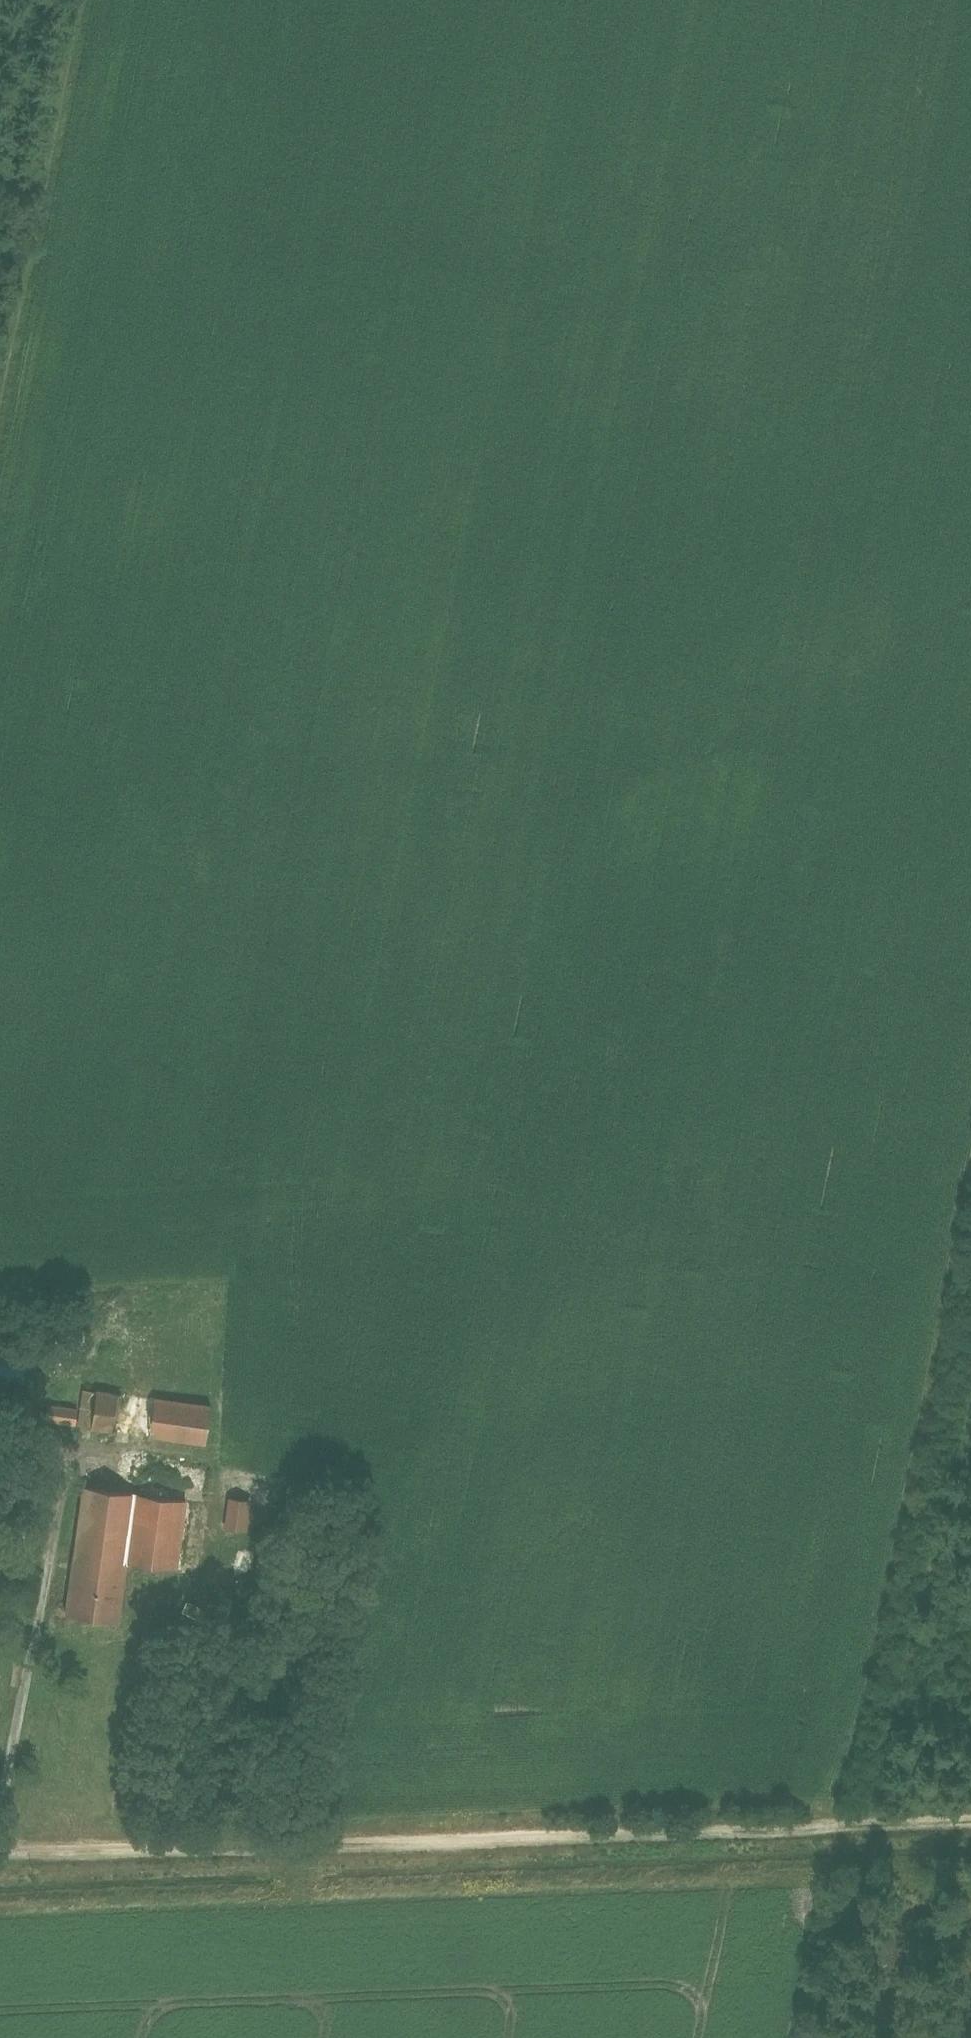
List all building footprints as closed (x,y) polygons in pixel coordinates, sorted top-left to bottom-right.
[(210,1403),(150,1394),(144,1434),(204,1443),(210,1403)] [(155,1492),(81,1482),(63,1611),(118,1619),(126,1560),(196,1569),(210,1467),(159,1460),(155,1492)] [(246,1529),(250,1498),(227,1496),(224,1526),(246,1529)]
